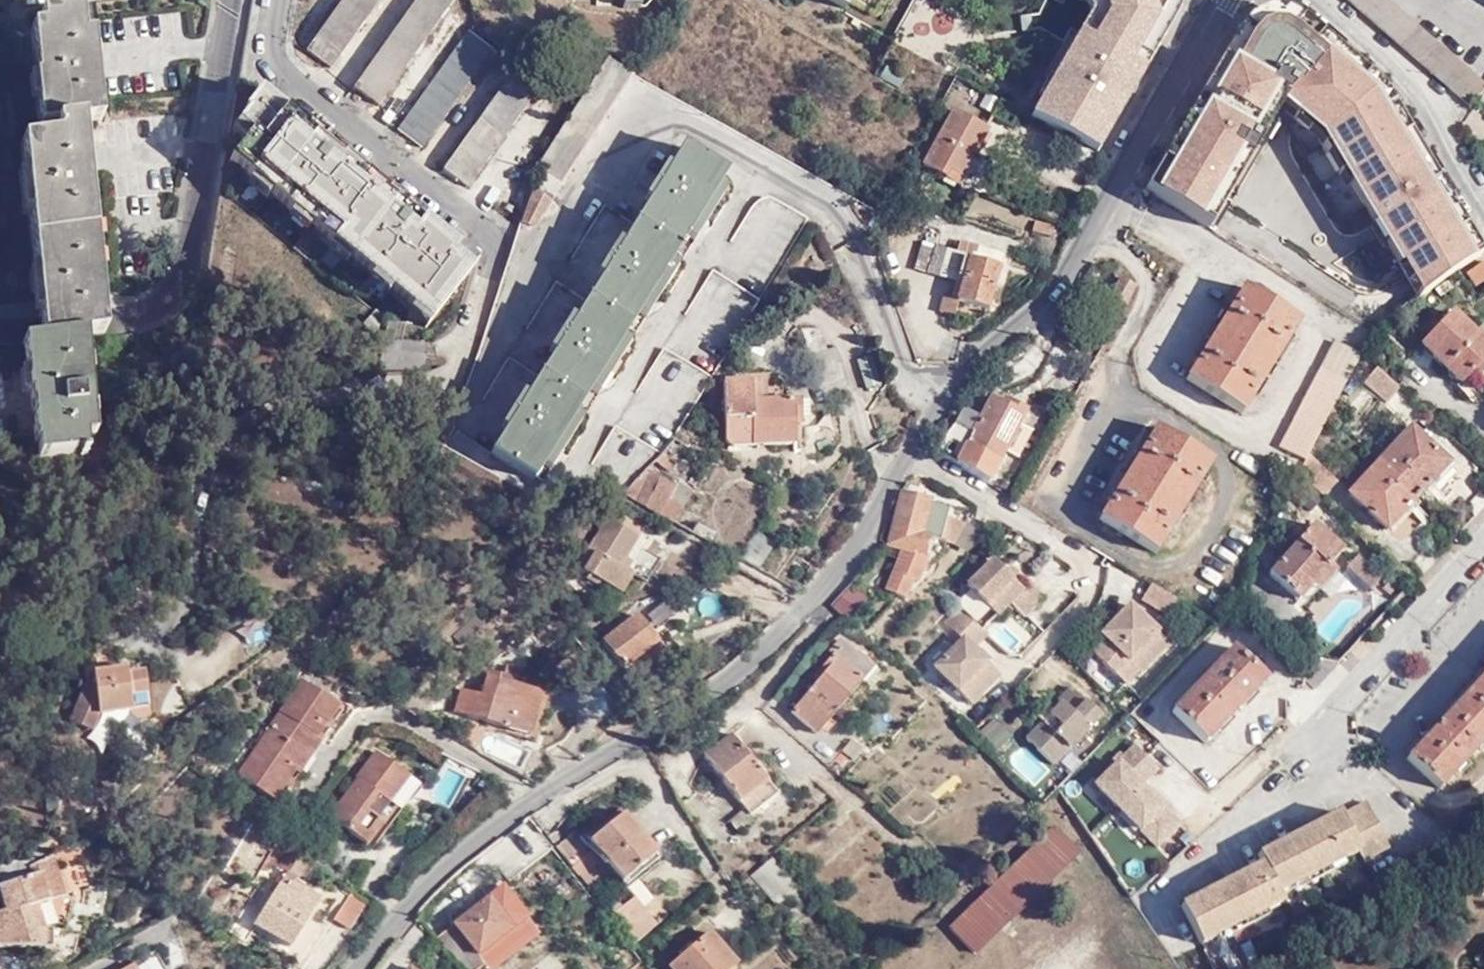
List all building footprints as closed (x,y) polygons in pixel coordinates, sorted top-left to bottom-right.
[(317,62),(339,74),(387,0),(356,0),(317,62)] [(360,101),(385,116),(459,0),(426,0),(360,101)] [(847,10),(853,0),(829,0),(847,10)] [(1038,17),(1020,19),(1021,33),(1039,30),(1063,44),(1045,78),(1052,82),(1031,118),(1097,154),(1173,23),(1176,17),(1178,10),(1179,4),(1179,0),(1046,0),(1038,17)] [(1388,0),(1348,0),(1448,86),(1472,106),(1474,108),(1483,93),(1483,84),(1388,0)] [(1220,63),(1148,187),(1158,194),(1212,228),(1251,159),(1284,101),(1324,135),(1420,298),(1482,254),(1409,131),(1383,88),(1303,18),(1300,15),(1288,9),(1270,8),(1253,14),(1241,29),(1220,63)] [(55,149),(22,154),(44,350),(26,352),(33,402),(37,401),(43,450),(47,450),(49,462),(93,456),(92,444),(96,443),(85,345),(105,343),(82,131),(105,127),(93,39),(85,40),(81,12),(42,17),(44,32),(31,33),(36,85),(32,85),(39,137),(53,135),(55,149)] [(496,56),(469,38),(404,139),(433,157),(496,56)] [(636,77),(628,73),(611,66),(540,176),(547,180),(537,196),(553,207),(636,77)] [(471,191),(540,92),(514,75),(447,173),(471,191)] [(247,130),(244,150),(251,156),(239,172),(442,330),(488,271),(269,101),(247,130)] [(955,113),(926,168),(948,179),(953,171),(963,176),(989,131),(955,113)] [(721,188),(723,186),(733,170),(686,143),(496,451),(541,478),(550,464),(579,419),(580,417),(597,390),(624,345),(627,340),(644,313),(675,264),(693,235),(721,188)] [(953,171),(948,179),(958,184),(963,176),(953,171)] [(731,192),(723,186),(721,188),(693,235),(701,241),(731,192)] [(763,192),(721,262),(764,288),(806,218),(763,192)] [(1036,222),(1032,233),(1049,240),(1053,229),(1036,222)] [(970,262),(974,250),(960,245),(955,257),(935,249),(934,251),(926,275),(926,277),(952,284),(948,299),(944,297),(938,314),(954,319),(959,303),(989,310),(1000,271),(970,262)] [(975,246),(974,250),(970,262),(1000,271),(1005,255),(975,246)] [(923,247),(914,271),(926,275),(934,251),(923,247)] [(1469,270),(1480,284),(1483,281),(1483,259),(1469,270)] [(675,264),(644,313),(652,318),(682,269),(675,264)] [(718,360),(758,297),(715,270),(675,333),(718,360)] [(1100,315),(1116,324),(1137,287),(1121,277),(1100,315)] [(1300,320),(1244,286),(1188,378),(1246,412),(1300,320)] [(1423,342),(1465,382),(1478,369),(1483,374),(1483,336),(1456,310),(1423,342)] [(796,332),(807,360),(826,353),(818,332),(796,332)] [(636,345),(627,340),(624,345),(597,390),(605,395),(636,345)] [(1311,453),(1361,354),(1335,341),(1284,447),(1308,460),(1311,453)] [(826,353),(807,360),(821,395),(829,395),(832,403),(851,389),(834,349),(826,353)] [(1390,404),(1404,388),(1382,367),(1368,381),(1390,404)] [(802,402),(771,403),(770,380),(726,383),(726,448),(797,445),(796,429),(804,428),(802,402)] [(1349,391),(1356,396),(1363,384),(1356,380),(1349,391)] [(958,466),(990,485),(1007,453),(1019,459),(1033,430),(1022,425),(1029,412),(1011,403),(1009,407),(994,399),(975,436),(958,466)] [(579,419),(550,464),(558,469),(588,422),(580,417),(579,419)] [(938,455),(958,466),(975,436),(958,427),(955,431),(946,442),(938,455)] [(1103,520),(1158,554),(1213,461),(1159,427),(1103,520)] [(1352,494),(1392,530),(1453,466),(1412,429),(1352,494)] [(683,458),(687,450),(674,443),(669,452),(683,458)] [(1343,484),(1311,453),(1308,460),(1301,473),(1329,499),(1343,484)] [(648,472),(626,497),(677,524),(693,495),(679,487),(676,491),(648,472)] [(933,504),(904,498),(892,548),(905,550),(888,591),(910,600),(917,581),(922,583),(932,557),(927,556),(933,538),(945,540),(958,542),(963,524),(950,522),(953,509),(933,504)] [(623,567),(628,558),(642,539),(611,519),(580,567),(624,596),(636,576),(630,573),(623,567)] [(719,533),(700,523),(695,533),(713,543),(719,533)] [(1277,573),(1304,598),(1347,551),(1319,525),(1277,573)] [(778,544),(760,532),(744,556),(762,568),(778,544)] [(636,563),(628,558),(623,567),(630,573),(636,563)] [(1018,581),(1009,571),(997,560),(975,581),(971,584),(975,591),(1000,616),(1012,604),(1027,619),(1049,598),(1036,582),(1027,590),(1018,581)] [(1017,566),(1009,571),(1018,581),(1024,574),(1017,566)] [(1395,596),(1402,589),(1395,582),(1388,590),(1395,596)] [(851,584),(834,605),(851,619),(868,598),(851,584)] [(1177,601),(1151,584),(1142,599),(1167,615),(1177,601)] [(977,650),(991,637),(963,608),(949,622),(966,639),(938,667),(976,703),(1004,677),(977,650)] [(1139,667),(1146,675),(1148,677),(1179,647),(1139,610),(1118,631),(1123,636),(1102,655),(1124,679),(1139,667)] [(607,641),(634,678),(668,654),(641,617),(607,641)] [(536,621),(513,635),(527,657),(529,656),(550,643),(536,621)] [(797,713),(821,734),(875,669),(843,641),(833,654),(835,658),(824,672),(828,676),(797,713)] [(1180,715),(1211,744),(1274,680),(1242,649),(1180,715)] [(1131,688),(1146,675),(1139,667),(1124,679),(1131,688)] [(136,705),(154,703),(150,673),(133,677),(131,669),(96,677),(98,685),(93,685),(75,724),(99,733),(107,716),(136,710),(136,705)] [(514,687),(516,681),(517,676),(497,669),(489,692),(470,686),(461,710),(517,728),(534,733),(549,691),(527,684),(526,690),(514,687)] [(527,684),(516,681),(514,687),(526,690),(527,684)] [(1445,790),(1483,748),(1483,683),(1413,760),(1445,790)] [(291,791),(335,724),(336,722),(344,709),(303,684),(241,777),(281,803),(291,791)] [(1059,713),(1048,724),(1031,739),(1057,766),(1106,718),(1078,688),(1063,702),(1065,707),(1059,713)] [(556,693),(549,691),(534,733),(517,728),(515,733),(540,741),(556,693)] [(156,717),(154,703),(136,705),(136,710),(137,721),(156,717)] [(1042,716),(1048,724),(1059,713),(1052,706),(1042,716)] [(291,791),(296,794),(341,727),(336,722),(335,724),(291,791)] [(708,759),(741,804),(769,783),(736,737),(708,759)] [(372,847),(385,831),(389,826),(373,813),(384,799),(396,806),(416,781),(379,750),(358,777),(362,780),(334,818),(372,847)] [(389,826),(385,831),(389,834),(422,786),(416,781),(396,806),(384,799),(373,813),(389,826)] [(779,796),(769,783),(741,804),(747,813),(752,820),(753,818),(779,796)] [(1077,803),(1122,880),(1146,864),(1102,789),(1077,803)] [(1190,899),(1209,938),(1293,899),(1290,891),(1370,855),(1372,861),(1397,850),(1374,803),(1351,814),(1350,810),(1270,849),(1274,858),(1190,899)] [(625,813),(591,840),(628,884),(662,855),(625,813)] [(752,820),(747,813),(733,824),(742,836),(757,824),(753,818),(752,820)] [(953,927),(977,953),(1082,854),(1057,827),(953,927)] [(1165,858),(1189,840),(1180,829),(1157,847),(1165,858)] [(572,837),(556,848),(580,880),(595,868),(589,860),(572,837)] [(299,852),(278,841),(265,869),(272,873),(276,866),(290,873),(299,852)] [(597,854),(589,860),(595,868),(602,861),(597,854)] [(46,876),(53,901),(70,896),(59,855),(33,868),(36,879),(46,876)] [(780,863),(757,879),(777,902),(790,904),(804,893),(780,863)] [(276,866),(272,873),(283,879),(284,877),(287,878),(290,873),(276,866)] [(580,880),(588,891),(604,881),(595,868),(580,880)] [(46,876),(36,879),(2,888),(8,912),(0,915),(0,943),(0,944),(55,946),(56,928),(36,929),(30,907),(53,901),(46,876)] [(288,952),(316,904),(291,888),(294,883),(287,878),(284,877),(283,879),(252,931),(288,952)] [(370,905),(357,894),(339,919),(353,930),(370,905)] [(616,918),(639,946),(665,925),(641,897),(616,918)] [(501,912),(491,899),(456,923),(479,956),(515,932),(513,929),(501,912)] [(501,912),(513,929),(519,925),(507,908),(501,912)] [(738,968),(714,937),(673,968),(738,968)] [(143,968),(171,968),(165,958),(143,968)]
